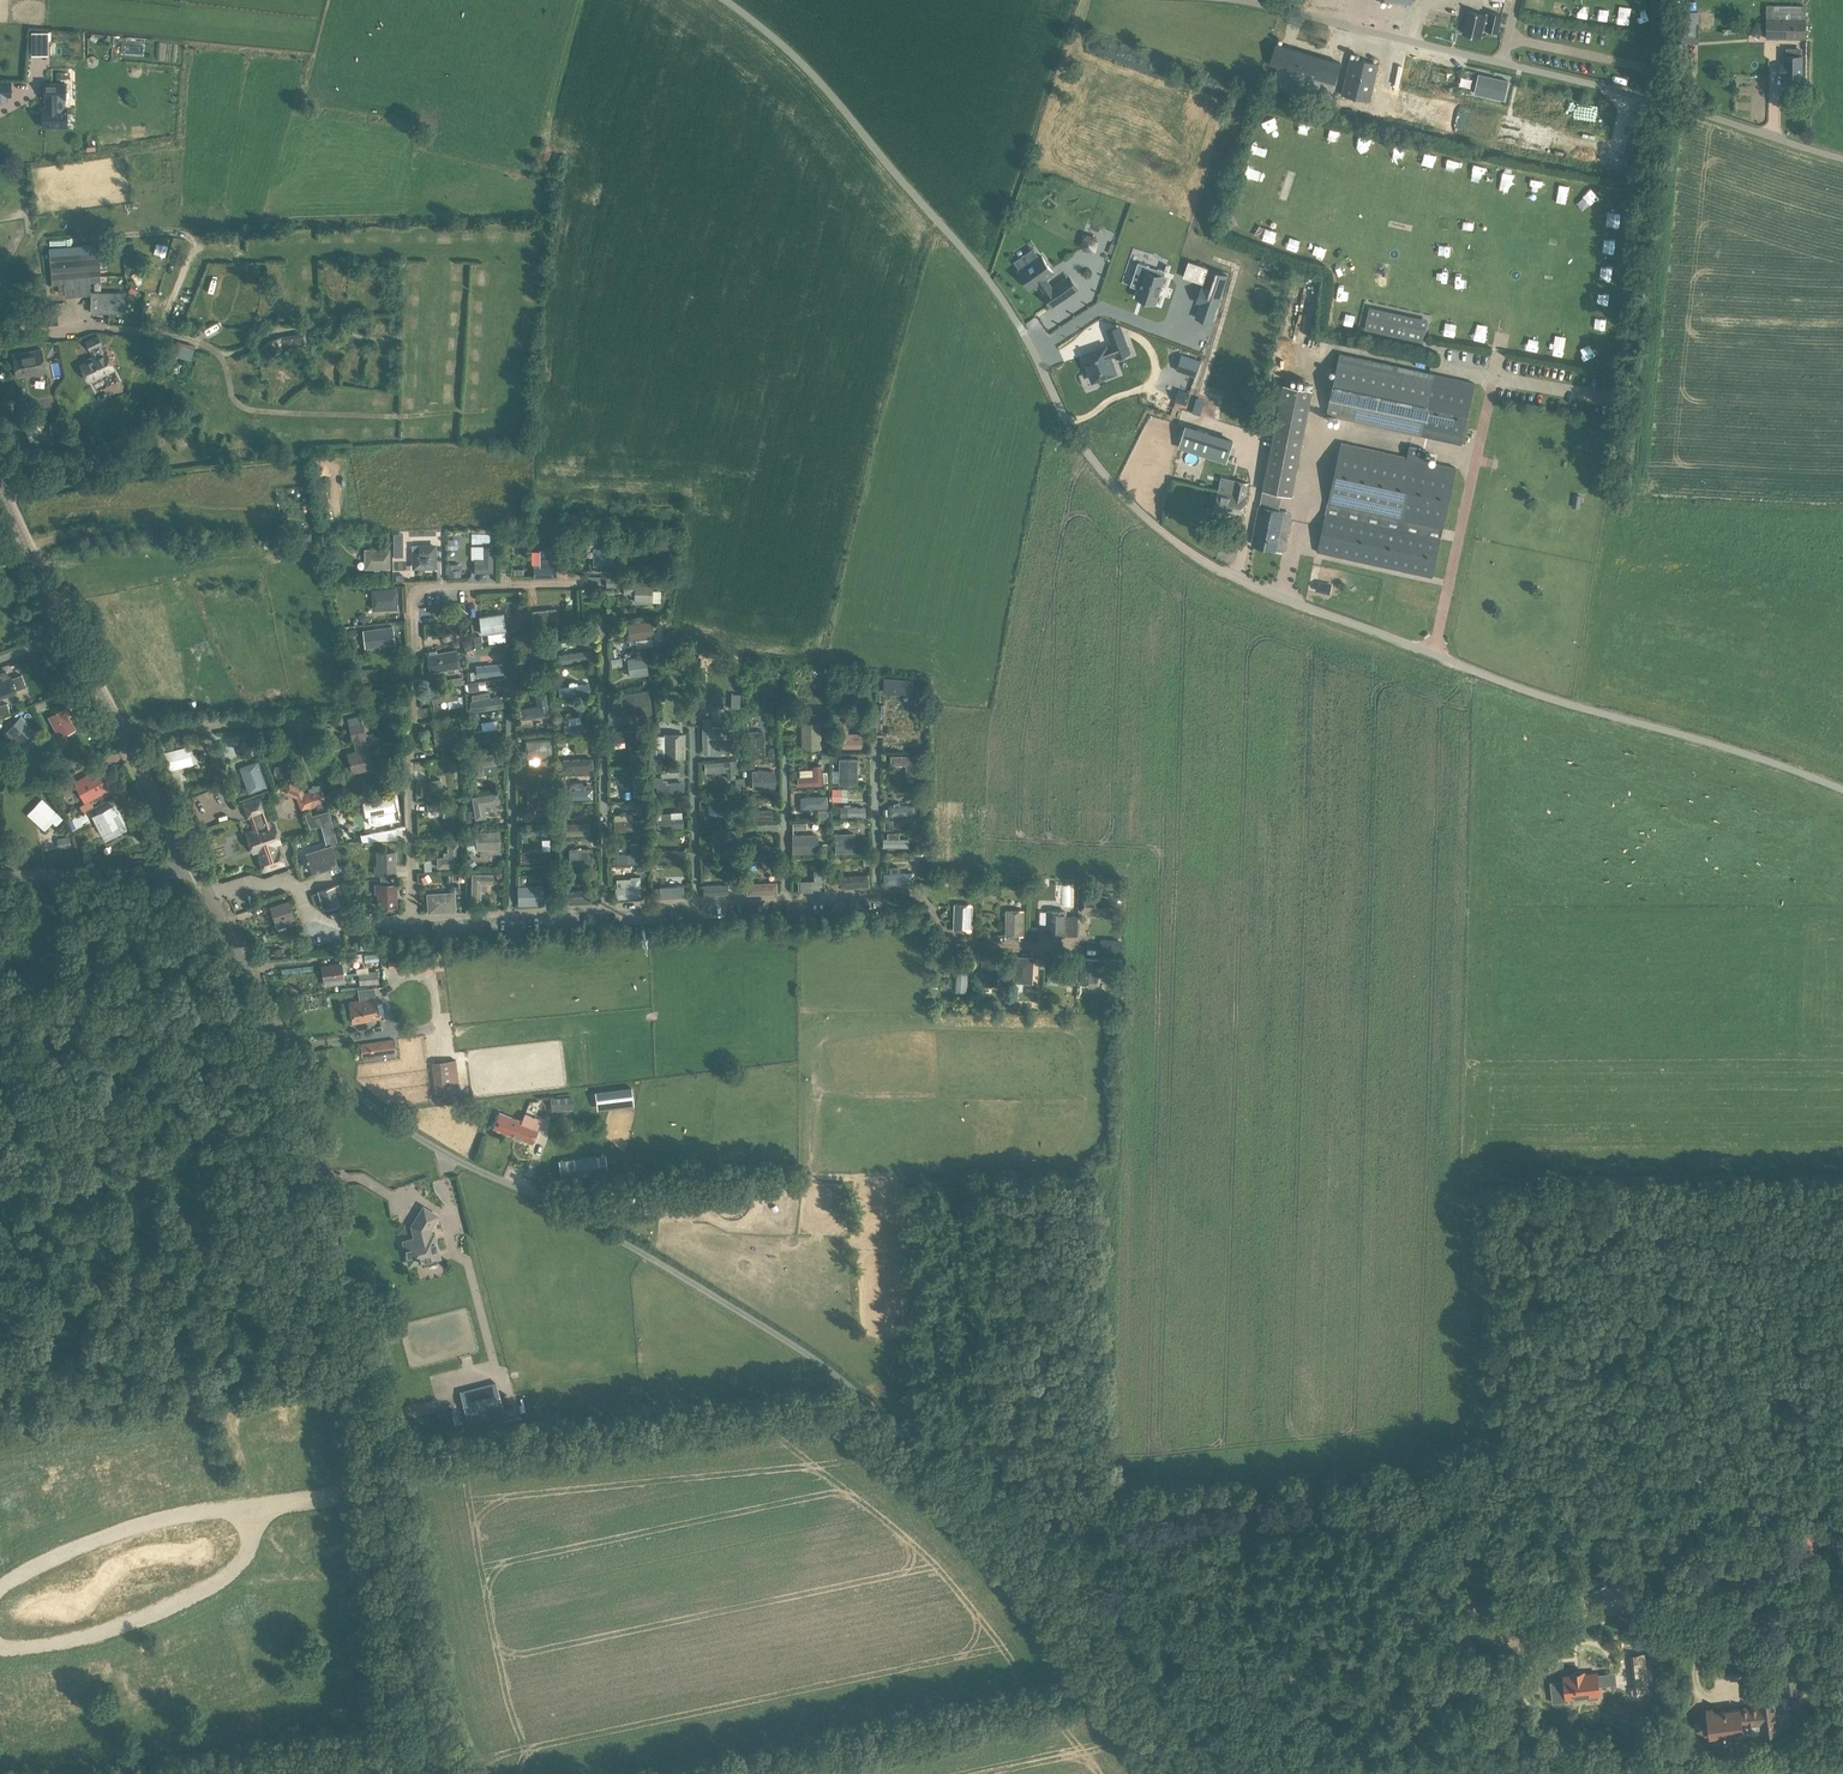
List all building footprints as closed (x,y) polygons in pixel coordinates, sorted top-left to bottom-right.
[(1806,39),(1806,7),(1766,6),(1766,39),(1806,39)] [(1485,15),(1468,11),(1463,33),(1480,37),(1485,15)] [(1503,15),(1493,13),(1489,29),(1499,31),(1503,15)] [(1701,22),(1674,21),(1671,21),(1670,42),(1700,43),(1701,22)] [(53,47),(53,37),(36,37),(37,48),(53,47)] [(1342,62),(1277,43),(1269,65),(1335,84),(1342,62)] [(37,49),(37,63),(54,63),(53,48),(37,49)] [(1380,63),(1350,55),(1341,95),(1371,102),(1380,63)] [(1783,74),(1783,83),(1802,84),(1803,56),(1783,55),(1783,65),(1781,65),(1781,74),(1783,74)] [(1110,75),(1121,77),(1122,71),(1111,69),(1110,75)] [(1504,100),(1509,81),(1479,74),(1475,93),(1504,100)] [(0,84),(0,95),(10,96),(10,84),(0,84)] [(66,84),(45,84),(45,99),(46,99),(47,109),(43,109),(43,128),(67,128),(67,109),(64,109),(64,99),(66,99),(66,84)] [(575,119),(579,108),(568,104),(564,115),(575,119)] [(568,136),(574,138),(579,121),(572,119),(568,136)] [(65,298),(91,296),(90,283),(101,282),(99,258),(105,258),(103,243),(49,248),(53,286),(64,285),(65,298)] [(1042,256),(1019,272),(1030,288),(1038,282),(1046,293),(1044,294),(1052,306),(1066,297),(1057,285),(1052,288),(1045,277),(1053,272),(1042,256)] [(1227,275),(1209,269),(1204,284),(1203,287),(1202,286),(1197,301),(1201,303),(1196,317),(1211,322),(1227,275)] [(316,273),(305,273),(304,288),(316,288),(316,273)] [(284,274),(270,275),(271,285),(285,284),(284,274)] [(1146,274),(1136,306),(1163,314),(1171,281),(1146,274)] [(124,293),(99,293),(99,312),(124,313),(124,293)] [(1424,318),(1368,305),(1363,330),(1419,342),(1424,318)] [(1107,347),(1083,355),(1093,382),(1117,373),(1111,356),(1116,354),(1117,356),(1130,351),(1120,324),(1107,329),(1113,347),(1107,349),(1107,347)] [(304,333),(282,336),(284,350),(307,346),(304,333)] [(98,335),(86,341),(91,351),(93,356),(83,361),(84,364),(82,365),(89,379),(91,378),(92,381),(115,370),(105,350),(102,345),(103,345),(98,335)] [(280,350),(273,338),(258,347),(265,359),(280,350)] [(178,360),(187,348),(178,341),(170,350),(173,353),(172,355),(178,360)] [(42,349),(13,354),(17,377),(46,371),(42,349)] [(1340,353),(1327,415),(1461,444),(1475,383),(1340,353)] [(1196,376),(1201,360),(1182,354),(1177,370),(1196,376)] [(329,376),(341,377),(341,356),(329,356),(329,376)] [(450,384),(463,383),(462,369),(449,370),(450,384)] [(1263,489),(1292,495),(1312,388),(1283,383),(1263,489)] [(1186,405),(1190,393),(1179,389),(1175,401),(1186,405)] [(446,411),(461,411),(461,394),(446,393),(446,411)] [(1227,463),(1234,439),(1151,413),(1143,436),(1227,463)] [(280,449),(281,430),(266,430),(266,443),(270,443),(270,449),(280,449)] [(487,443),(487,430),(474,430),(474,443),(487,443)] [(1342,442),(1328,504),(1442,529),(1456,468),(1342,442)] [(1249,483),(1236,481),(1233,493),(1230,508),(1238,510),(1236,516),(1242,517),(1249,483)] [(1216,511),(1236,516),(1238,510),(1230,508),(1233,493),(1220,490),(1216,511)] [(1440,538),(1442,529),(1328,504),(1318,552),(1432,577),(1441,538),(1440,538)] [(1284,510),(1260,506),(1253,544),(1267,547),(1266,549),(1275,551),(1275,548),(1277,548),(1278,540),(1286,542),(1288,530),(1280,529),(1284,510)] [(310,538),(310,533),(295,534),(296,546),(311,545),(310,538)] [(641,548),(668,548),(668,538),(641,538),(641,548)] [(438,569),(437,544),(412,545),(413,570),(438,569)] [(493,548),(484,548),(484,546),(473,546),(473,563),(475,563),(475,572),(493,572),(493,548)] [(619,548),(594,548),(594,565),(601,565),(601,570),(607,570),(607,565),(619,565),(619,548)] [(390,549),(366,549),(366,568),(390,568),(390,549)] [(554,549),(541,550),(540,549),(536,549),(535,550),(536,554),(536,555),(537,571),(554,571),(554,549)] [(199,565),(209,562),(207,557),(197,560),(199,565)] [(1368,585),(1381,587),(1383,575),(1369,574),(1368,585)] [(654,583),(629,583),(625,583),(624,594),(635,594),(634,603),(654,604),(654,583)] [(397,608),(397,589),(372,590),(373,609),(397,608)] [(662,610),(663,598),(655,597),(654,609),(662,610)] [(534,630),(558,627),(556,609),(532,612),(534,630)] [(480,617),(482,634),(506,630),(504,613),(480,617)] [(654,637),(652,620),(628,623),(630,640),(654,637)] [(366,647),(395,644),(393,627),(364,630),(366,647)] [(569,647),(561,647),(563,661),(571,660),(570,653),(569,653),(569,647)] [(460,666),(457,649),(428,655),(431,671),(460,666)] [(630,676),(648,674),(646,656),(627,658),(630,676)] [(498,664),(485,665),(485,660),(475,661),(475,667),(474,667),(475,676),(499,672),(498,664)] [(18,693),(12,677),(10,677),(8,671),(0,674),(0,699),(18,693)] [(885,680),(884,685),(893,686),(893,693),(912,694),(912,682),(885,680)] [(570,683),(570,686),(565,687),(566,696),(590,692),(589,683),(579,685),(578,683),(575,683),(575,682),(570,683)] [(463,697),(458,698),(456,690),(432,694),(434,702),(448,700),(449,708),(464,706),(463,697)] [(536,695),(538,706),(521,709),(523,718),(549,714),(546,693),(536,695)] [(471,701),(473,711),(502,707),(501,697),(490,699),(489,696),(483,697),(483,694),(472,695),(473,701),(471,701)] [(0,706),(0,717),(12,713),(8,703),(0,706)] [(68,740),(66,734),(76,729),(69,715),(71,715),(66,707),(48,717),(56,732),(53,734),(58,745),(68,740)] [(27,723),(28,721),(21,715),(3,735),(11,741),(14,737),(25,747),(38,733),(27,723)] [(365,735),(363,724),(361,716),(348,719),(352,738),(354,738),(357,751),(348,753),(352,772),(373,767),(369,748),(367,748),(364,736),(365,735)] [(566,734),(592,731),(591,722),(582,723),(581,716),(568,718),(569,725),(565,726),(566,734)] [(711,727),(711,719),(702,719),(703,752),(712,752),(712,736),(719,735),(719,727),(711,727)] [(803,724),(803,748),(820,748),(820,723),(803,724)] [(434,729),(437,746),(461,742),(458,725),(434,729)] [(498,728),(474,731),(476,740),(500,737),(498,728)] [(839,729),(839,748),(861,748),(861,739),(848,739),(848,729),(839,729)] [(614,742),(630,741),(631,753),(641,752),(640,730),(613,732),(614,742)] [(747,732),(747,754),(765,754),(764,732),(747,732)] [(684,758),(684,734),(666,735),(666,758),(684,758)] [(527,758),(552,757),(550,739),(526,741),(527,758)] [(193,763),(188,746),(165,752),(169,769),(193,763)] [(768,756),(778,756),(778,747),(769,748),(769,750),(768,750),(768,756)] [(72,753),(64,758),(71,771),(83,765),(80,759),(76,761),(72,753)] [(498,774),(497,763),(496,754),(472,756),(474,776),(498,774)] [(891,756),(891,764),(906,764),(906,774),(915,774),(915,756),(891,756)] [(564,760),(564,770),(593,769),(592,759),(564,760)] [(840,759),(840,784),(857,784),(857,759),(840,759)] [(734,771),(738,771),(737,761),(705,763),(706,772),(719,771),(719,772),(727,772),(728,779),(734,778),(734,771)] [(250,792),(266,786),(257,762),(241,768),(250,792)] [(823,784),(822,766),(813,767),(814,776),(798,778),(799,786),(823,784)] [(100,769),(74,782),(85,803),(80,806),(83,812),(94,807),(91,801),(111,790),(100,769)] [(775,771),(753,771),(753,789),(775,789),(775,771)] [(682,782),(667,784),(667,781),(662,781),(662,777),(657,778),(659,794),(683,791),(682,782)] [(442,789),(441,779),(430,781),(431,790),(427,791),(428,799),(450,796),(448,788),(442,789)] [(570,787),(570,790),(568,790),(568,799),(592,798),(592,785),(584,785),(584,782),(575,782),(570,787)] [(305,793),(311,808),(317,805),(318,808),(327,805),(320,785),(310,789),(311,792),(305,793)] [(529,807),(550,808),(551,789),(529,789),(529,807)] [(476,819),(486,817),(484,806),(498,803),(497,794),(473,797),(476,819)] [(378,814),(395,811),(392,796),(364,802),(367,817),(368,816),(370,825),(381,822),(380,819),(379,819),(378,814)] [(261,856),(259,856),(264,871),(284,864),(279,849),(278,850),(276,845),(281,843),(275,824),(270,825),(265,812),(266,812),(260,797),(244,803),(249,818),(256,815),(258,821),(255,822),(258,829),(247,833),(253,852),(259,851),(261,856)] [(826,797),(802,798),(803,808),(827,807),(826,797)] [(63,818),(42,798),(27,814),(45,831),(53,822),(56,825),(63,818)] [(731,800),(710,800),(710,815),(731,815),(731,800)] [(458,804),(447,805),(437,806),(439,832),(460,831),(458,804)] [(844,804),(844,807),(841,807),(841,816),(865,816),(865,807),(852,807),(852,804),(844,804)] [(115,805),(109,808),(92,816),(106,842),(129,830),(115,805)] [(85,811),(72,817),(77,829),(90,822),(85,811)] [(661,814),(662,819),(658,819),(658,828),(683,826),(682,818),(672,818),(672,814),(661,814)] [(418,820),(419,826),(430,823),(428,817),(418,820)] [(590,824),(561,825),(552,825),(552,835),(590,834),(590,824)] [(388,839),(386,830),(373,832),(361,835),(362,841),(375,840),(388,839)] [(735,830),(713,832),(714,850),(736,849),(735,830)] [(475,832),(475,849),(500,849),(499,831),(475,832)] [(836,852),(855,851),(854,833),(835,834),(836,852)] [(817,835),(793,835),(794,852),(818,852),(817,835)] [(753,857),(777,856),(777,846),(762,846),(762,836),(753,836),(753,857)] [(339,843),(331,846),(307,854),(313,873),(338,865),(335,858),(343,856),(339,843)] [(458,867),(458,843),(448,843),(449,857),(438,858),(438,867),(458,867)] [(615,854),(616,863),(640,863),(640,844),(631,844),(631,854),(615,854)] [(570,850),(570,868),(592,868),(592,849),(570,850)] [(381,881),(391,880),(391,875),(397,875),(396,851),(376,851),(377,865),(374,865),(374,875),(380,875),(381,881)] [(551,860),(550,851),(521,853),(522,862),(551,860)] [(685,851),(658,851),(658,861),(685,861),(685,851)] [(814,870),(815,881),(799,881),(800,891),(824,890),(823,869),(814,870)] [(884,874),(885,883),(914,882),(913,872),(884,874)] [(1826,872),(1826,894),(1835,894),(1835,872),(1826,872)] [(488,891),(488,884),(492,884),(492,875),(473,874),(472,899),(481,900),(482,890),(488,891)] [(869,885),(868,875),(841,876),(842,887),(869,885)] [(617,898),(641,897),(640,876),(631,877),(632,887),(616,888),(617,898)] [(391,880),(381,881),(381,884),(374,884),(374,894),(377,894),(378,908),(398,907),(397,884),(391,884),(391,880)] [(660,896),(686,894),(685,883),(668,885),(668,881),(662,881),(662,885),(658,885),(658,887),(652,887),(653,900),(660,899),(660,896)] [(730,894),(730,890),(729,882),(704,883),(705,896),(730,894)] [(777,883),(748,884),(748,894),(777,892),(777,883)] [(348,908),(340,885),(319,891),(324,908),(334,905),(336,912),(348,908)] [(543,886),(519,887),(519,904),(544,904),(543,886)] [(590,890),(561,892),(561,902),(590,900),(590,890)] [(454,893),(428,894),(429,907),(428,908),(428,912),(429,913),(434,913),(434,912),(455,911),(454,893)] [(1084,912),(1108,914),(1110,897),(1085,895),(1084,912)] [(289,902),(271,907),(277,926),(291,921),(290,919),(294,917),(289,902)] [(955,929),(973,929),(974,905),(956,904),(955,929)] [(1008,910),(1007,934),(1025,935),(1025,911),(1008,910)] [(1049,935),(1066,936),(1067,912),(1050,911),(1049,935)] [(373,949),(373,948),(376,948),(375,938),(358,940),(356,942),(355,944),(355,946),(356,948),(359,950),(367,949),(367,950),(373,949)] [(341,956),(341,962),(322,965),(326,985),(344,982),(343,971),(351,970),(350,962),(354,961),(353,954),(341,956)] [(1016,981),(1029,982),(1029,983),(1033,983),(1034,982),(1034,979),(1034,978),(1034,958),(1017,957),(1016,981)] [(1058,984),(1059,968),(1069,969),(1070,960),(1051,959),(1049,983),(1058,984)] [(1083,959),(1082,983),(1099,984),(1101,960),(1083,959)] [(362,960),(353,961),(354,968),(363,967),(362,960)] [(998,961),(984,960),(983,984),(997,985),(998,961)] [(958,964),(957,993),(968,994),(970,964),(958,964)] [(389,978),(407,976),(406,970),(389,972),(389,978)] [(358,972),(360,985),(380,983),(378,971),(358,972)] [(377,997),(349,1002),(353,1024),(381,1019),(377,997)] [(395,1040),(360,1044),(362,1057),(397,1052),(395,1040)] [(444,1050),(443,1057),(452,1059),(454,1052),(444,1050)] [(448,1060),(435,1062),(438,1084),(450,1083),(448,1060)] [(635,1088),(595,1094),(597,1110),(637,1104),(635,1088)] [(571,1097),(557,1098),(558,1108),(573,1107),(571,1097)] [(522,1121),(500,1113),(494,1127),(531,1142),(537,1127),(540,1120),(525,1114),(522,1121)] [(608,1173),(605,1155),(587,1157),(590,1175),(608,1173)] [(580,1176),(578,1158),(559,1160),(562,1179),(580,1176)] [(417,1232),(418,1237),(404,1241),(410,1264),(421,1261),(422,1265),(438,1262),(437,1257),(440,1257),(434,1233),(431,1234),(430,1228),(438,1215),(424,1206),(413,1225),(414,1232),(417,1232)] [(496,1383),(461,1392),(469,1422),(504,1413),(496,1383)] [(1647,1651),(1632,1651),(1633,1686),(1648,1686),(1647,1651)] [(1585,1672),(1585,1670),(1570,1672),(1571,1674),(1563,1675),(1563,1680),(1550,1682),(1553,1703),(1569,1701),(1568,1699),(1587,1697),(1587,1699),(1599,1698),(1598,1695),(1600,1695),(1599,1686),(1617,1684),(1615,1672),(1598,1674),(1598,1671),(1585,1672)] [(1776,1682),(1779,1700),(1797,1698),(1794,1680),(1776,1682)] [(1743,1725),(1759,1722),(1757,1706),(1719,1711),(1718,1708),(1711,1709),(1707,1710),(1708,1718),(1703,1719),(1698,1723),(1698,1728),(1704,1731),(1709,1730),(1710,1736),(1726,1734),(1726,1737),(1744,1734),(1743,1725)]
